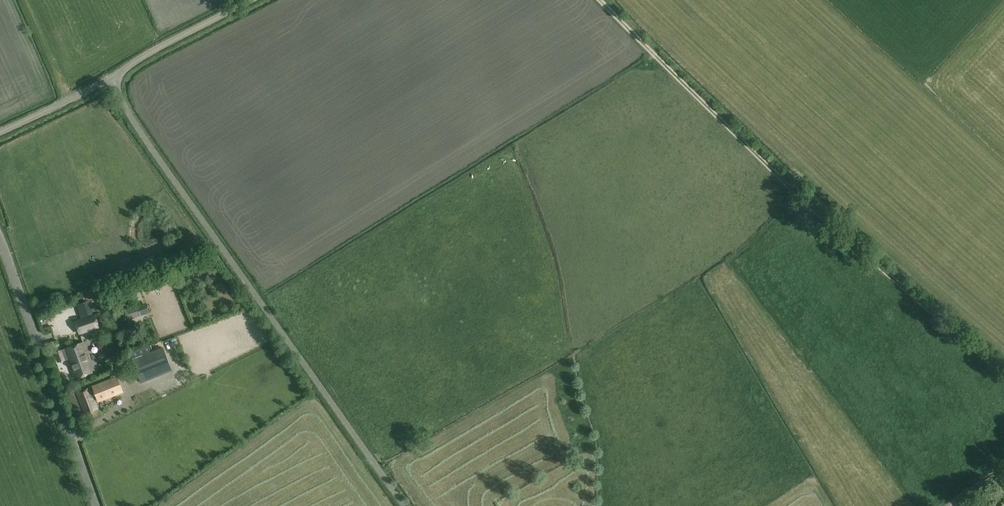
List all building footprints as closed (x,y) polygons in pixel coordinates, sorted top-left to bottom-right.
[(68,310),(77,310),(77,296),(61,297),(61,306),(68,306),(68,310)] [(41,316),(58,310),(56,305),(46,308),(44,300),(36,302),(41,316)] [(91,314),(87,302),(78,305),(82,317),(91,314)] [(128,320),(145,314),(142,304),(125,310),(128,320)] [(79,334),(99,327),(95,314),(75,320),(79,334)] [(94,372),(84,342),(55,352),(59,361),(68,358),(75,379),(94,372)] [(133,359),(141,382),(171,370),(163,348),(133,359)] [(97,395),(99,401),(118,393),(112,378),(93,386),(94,389),(97,395)] [(93,397),(97,395),(94,389),(91,391),(89,387),(77,392),(85,413),(98,408),(93,397)]
